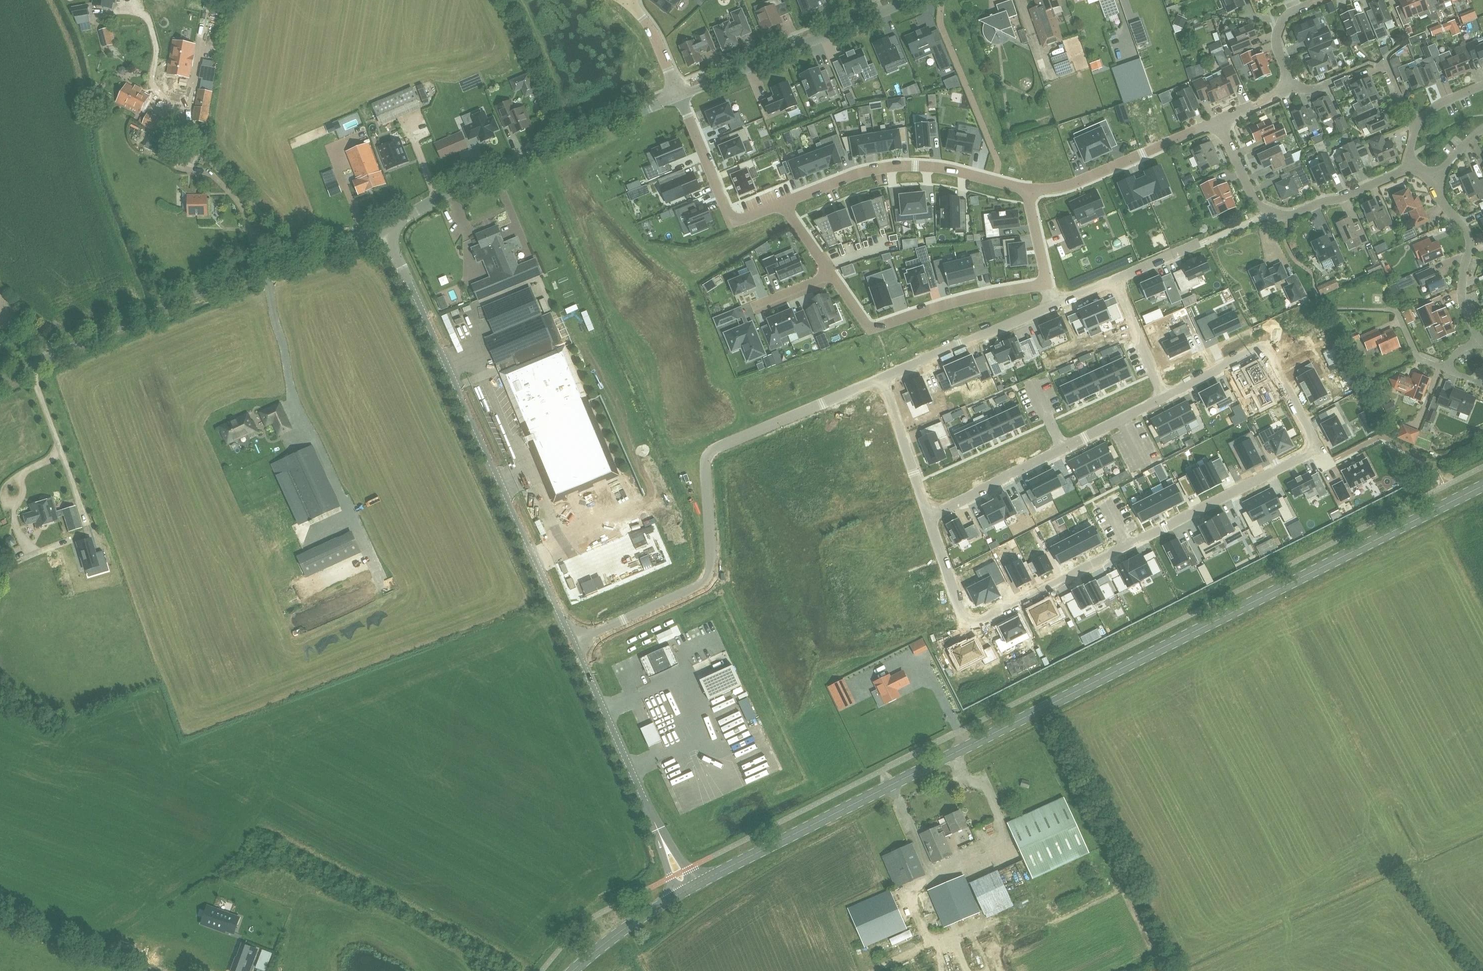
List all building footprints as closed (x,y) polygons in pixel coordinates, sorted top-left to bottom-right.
[(661,7),(661,9),(665,12),(666,11),(669,13),(679,0),(678,0),(652,0),(661,7)] [(756,12),(763,30),(766,29),(767,30),(771,28),(772,27),(782,23),(776,7),(783,4),(781,0),(771,0),(761,4),(764,9),(756,12)] [(804,12),(810,10),(812,11),(816,10),(816,8),(818,7),(815,0),(799,0),(804,12)] [(984,23),(983,26),(983,30),(984,34),(985,37),(986,37),(995,34),(1001,32),(1016,39),(1009,19),(1011,18),(1018,15),(1012,0),(999,5),(997,6),(1000,14),(995,16),(987,19),(985,21),(984,23)] [(1056,17),(1053,9),(1061,6),(1059,0),(1035,0),(1043,21),(1034,23),(1038,35),(1039,35),(1041,40),(1045,39),(1047,45),(1061,41),(1057,29),(1058,28),(1054,17),(1056,17)] [(1108,17),(1118,14),(1114,0),(1102,0),(1108,17)] [(1229,12),(1243,5),(1241,0),(1242,0),(1224,0),(1229,12)] [(1389,35),(1384,23),(1391,20),(1383,0),(1381,0),(1377,1),(1376,1),(1373,2),(1372,4),(1371,4),(1377,21),(1371,23),(1378,40),(1389,35)] [(1412,0),(1399,0),(1405,13),(1399,15),(1403,26),(1413,22),(1410,17),(1418,13),(1412,0)] [(1418,13),(1425,10),(1427,16),(1428,16),(1430,20),(1435,20),(1439,19),(1432,1),(1426,4),(1425,0),(1412,0),(1418,13)] [(1439,19),(1440,19),(1437,12),(1446,8),(1444,3),(1450,0),(1436,0),(1432,1),(1439,19)] [(79,16),(89,14),(88,5),(73,8),(74,17),(79,16)] [(714,28),(723,50),(738,44),(735,37),(741,35),(742,36),(751,32),(742,9),(732,13),(736,22),(730,24),(729,22),(728,22),(727,21),(723,23),(724,24),(714,28)] [(1355,11),(1342,16),(1351,36),(1358,33),(1362,44),(1374,39),(1363,14),(1357,16),(1355,11)] [(1327,27),(1321,29),(1321,28),(1322,27),(1318,18),(1312,20),(1294,28),(1300,42),(1306,39),(1309,47),(1331,39),(1327,27)] [(1460,21),(1448,25),(1450,33),(1455,31),(1457,36),(1464,35),(1460,21)] [(1232,33),(1234,37),(1236,38),(1237,38),(1229,41),(1234,54),(1246,49),(1244,43),(1257,38),(1251,25),(1242,28),(1238,26),(1234,28),(1232,33)] [(1440,25),(1430,29),(1433,37),(1443,32),(1440,25)] [(928,26),(905,35),(913,53),(930,46),(941,71),(951,67),(940,40),(934,42),(928,26)] [(109,28),(99,31),(104,47),(116,44),(112,27),(111,27),(109,28)] [(694,41),(681,46),(689,66),(696,63),(697,64),(700,63),(700,61),(702,61),(699,54),(707,50),(708,52),(715,49),(707,30),(694,35),(696,41),(694,42),(694,41)] [(1018,31),(1023,44),(1028,42),(1024,30),(1018,31)] [(1148,42),(1145,31),(1133,35),(1137,46),(1148,42)] [(1425,32),(1409,39),(1411,44),(1428,38),(1425,32)] [(1466,44),(1471,56),(1472,59),(1478,57),(1479,59),(1482,57),(1482,37),(1466,44)] [(883,41),(874,44),(883,67),(905,58),(900,45),(892,48),(889,39),(883,41)] [(196,45),(175,41),(169,74),(190,78),(196,45)] [(1224,52),(1220,41),(1208,46),(1213,56),(1224,52)] [(1314,60),(1308,63),(1313,77),(1315,76),(1323,73),(1332,69),(1338,66),(1332,52),(1335,50),(1332,42),(1310,51),(1314,60)] [(1457,56),(1452,58),(1459,74),(1470,69),(1465,58),(1471,56),(1466,44),(1454,49),(1457,56)] [(1428,45),(1422,47),(1426,57),(1431,55),(1428,45)] [(869,67),(868,65),(861,48),(860,48),(860,49),(855,51),(854,50),(853,50),(852,52),(849,54),(847,53),(846,54),(846,55),(841,57),(840,56),(840,57),(841,59),(845,70),(837,73),(844,89),(852,86),(849,78),(848,75),(854,73),(862,69),(869,67)] [(1224,50),(1227,58),(1232,56),(1229,48),(1224,50)] [(1256,79),(1270,73),(1267,66),(1268,65),(1263,54),(1255,57),(1252,51),(1242,56),(1245,64),(1249,63),(1256,79)] [(1450,51),(1439,55),(1433,58),(1437,68),(1438,69),(1443,67),(1448,79),(1459,74),(1452,58),(1450,51)] [(1065,52),(1051,57),(1055,67),(1068,62),(1065,52)] [(1417,67),(1425,86),(1436,81),(1431,70),(1437,68),(1433,58),(1432,56),(1422,60),(1425,66),(1418,69),(1417,67)] [(1093,71),(1102,68),(1100,61),(1090,64),(1093,71)] [(1398,68),(1403,79),(1408,77),(1410,81),(1413,89),(1424,84),(1425,86),(1417,67),(1410,70),(1408,63),(1398,68)] [(212,67),(202,65),(199,78),(202,79),(199,90),(205,91),(211,93),(214,79),(213,79),(215,68),(212,67)] [(1199,76),(1196,68),(1195,66),(1184,69),(1187,80),(1199,76)] [(1214,79),(1223,98),(1234,93),(1230,84),(1238,80),(1232,66),(1219,72),(1221,76),(1214,79)] [(807,91),(809,96),(810,96),(812,95),(824,90),(827,89),(825,83),(831,81),(826,70),(820,72),(819,69),(816,70),(804,75),(801,76),(803,80),(807,91)] [(535,91),(528,73),(518,77),(525,95),(535,91)] [(949,88),(961,86),(956,75),(946,80),(949,88)] [(1223,98),(1214,79),(1208,82),(1206,77),(1193,83),(1200,97),(1208,93),(1212,103),(1223,98)] [(1356,96),(1375,88),(1370,77),(1358,82),(1356,77),(1343,82),(1348,92),(1354,90),(1356,96)] [(797,105),(788,82),(772,88),(775,96),(763,101),(769,114),(780,109),(781,111),(797,105)] [(140,114),(148,99),(143,97),(145,93),(127,83),(116,102),(140,114)] [(917,84),(902,90),(904,97),(905,96),(921,94),(917,84)] [(380,124),(420,107),(412,88),(372,105),(380,124)] [(1180,100),(1173,104),(1182,122),(1195,116),(1192,111),(1199,108),(1190,88),(1177,94),(1180,100)] [(1353,105),(1355,109),(1358,115),(1370,110),(1368,104),(1380,99),(1375,88),(1356,96),(1359,102),(1353,105)] [(192,121),(208,123),(210,110),(213,93),(211,93),(205,91),(198,90),(195,108),(192,121)] [(904,97),(895,98),(896,106),(906,104),(905,96),(904,97)] [(1323,120),(1336,114),(1328,97),(1315,103),(1323,120)] [(515,133),(521,130),(532,126),(524,107),(515,111),(511,101),(497,106),(505,127),(511,124),(515,133)] [(729,104),(706,113),(712,128),(718,126),(719,128),(729,124),(732,131),(745,125),(740,112),(733,115),(729,104)] [(1124,104),(1115,107),(1118,116),(1127,113),(1124,104)] [(870,105),(858,107),(860,115),(871,113),(870,105)] [(1293,112),(1296,120),(1292,121),(1296,131),(1308,126),(1310,133),(1320,129),(1315,117),(1310,120),(1304,107),(1303,108),(1301,107),(1298,108),(1297,110),(1293,112)] [(1371,133),(1388,126),(1386,121),(1387,119),(1385,116),(1384,116),(1383,114),(1378,116),(1375,109),(1355,118),(1360,129),(1368,125),(1371,133)] [(492,132),(498,129),(493,117),(487,120),(484,112),(471,118),(473,123),(464,127),(469,139),(478,135),(481,141),(494,136),(492,132)] [(149,113),(144,125),(151,129),(158,132),(164,120),(157,117),(149,113)] [(1340,132),(1348,128),(1343,117),(1335,121),(1340,132)] [(1266,144),(1275,140),(1286,135),(1281,124),(1273,128),(1270,119),(1251,128),(1256,141),(1263,138),(1266,144)] [(936,122),(916,124),(918,150),(931,149),(930,134),(937,133),(936,122)] [(808,127),(810,133),(816,131),(814,124),(808,127)] [(877,132),(880,152),(892,150),(889,130),(887,124),(883,125),(884,131),(877,132)] [(1089,133),(1099,156),(1111,150),(1105,137),(1111,134),(1107,125),(1094,131),(1092,126),(1086,128),(1089,133)] [(869,127),(864,128),(865,133),(869,153),(880,152),(877,132),(870,133),(869,127)] [(908,127),(889,130),(892,150),(904,148),(903,142),(909,141),(908,127)] [(949,131),(947,149),(956,150),(956,152),(962,153),(962,151),(971,152),(972,147),(981,148),(982,137),(978,129),(970,128),(969,134),(949,131)] [(720,148),(718,149),(721,156),(723,155),(725,160),(745,152),(741,143),(749,140),(744,129),(729,135),(732,142),(719,147),(720,148)] [(154,133),(148,146),(177,160),(184,148),(154,133)] [(441,158),(467,147),(461,133),(436,144),(441,158)] [(865,133),(845,136),(849,150),(855,149),(856,155),(869,153),(865,133)] [(1086,162),(1099,156),(1089,133),(1070,141),(1075,152),(1081,150),(1086,162)] [(830,167),(841,162),(837,151),(842,149),(838,136),(832,138),(834,143),(822,148),(830,167)] [(1380,163),(1397,155),(1391,141),(1385,144),(1381,136),(1371,141),(1374,149),(1373,149),(1380,163)] [(409,161),(400,138),(379,147),(387,169),(409,161)] [(659,165),(647,170),(651,180),(672,171),(669,163),(685,156),(679,140),(670,144),(661,147),(654,150),(654,151),(659,165)] [(818,171),(830,167),(822,148),(820,142),(816,144),(818,149),(811,152),(818,171)] [(1202,171),(1220,163),(1213,149),(1214,149),(1211,142),(1192,150),(1202,171)] [(1314,146),(1317,152),(1326,148),(1323,142),(1314,146)] [(1353,159),(1359,156),(1353,142),(1343,147),(1346,154),(1337,158),(1345,177),(1358,171),(1353,159)] [(358,180),(355,182),(359,193),(385,183),(369,143),(347,151),(358,180)] [(1264,153),(1259,155),(1264,168),(1271,165),(1274,171),(1282,168),(1283,168),(1300,160),(1294,162),(1289,151),(1282,154),(1279,146),(1276,147),(1275,144),(1263,149),(1264,153)] [(800,156),(808,175),(818,171),(811,152),(804,155),(802,150),(799,151),(800,156)] [(1330,175),(1337,172),(1328,152),(1319,156),(1322,164),(1312,169),(1319,185),(1332,179),(1330,175)] [(796,179),(808,175),(800,156),(782,163),(786,173),(787,175),(793,172),(796,179)] [(755,166),(752,159),(739,165),(741,171),(731,175),(740,196),(755,189),(747,169),(755,166)] [(1306,174),(1302,166),(1300,160),(1283,168),(1285,174),(1289,172),(1291,177),(1276,184),(1283,200),(1299,193),(1297,189),(1302,187),(1298,177),(1306,174)] [(781,175),(786,173),(783,165),(778,168),(781,175)] [(1146,178),(1140,181),(1149,203),(1157,200),(1154,193),(1166,187),(1158,168),(1144,174),(1146,178)] [(677,173),(659,180),(660,184),(661,186),(663,190),(669,187),(672,196),(683,191),(685,195),(699,189),(692,173),(687,175),(679,178),(677,173)] [(1449,182),(1452,189),(1458,187),(1464,184),(1470,197),(1478,193),(1481,199),(1482,198),(1482,179),(1478,182),(1474,173),(1461,178),(1461,176),(1457,178),(1455,174),(1449,176),(1451,181),(1449,182)] [(1149,203),(1140,181),(1133,184),(1131,179),(1117,185),(1126,204),(1138,199),(1141,206),(1149,203)] [(338,180),(326,184),(331,197),(343,192),(338,180)] [(1219,214),(1225,212),(1236,207),(1230,194),(1231,193),(1227,184),(1219,187),(1216,180),(1202,186),(1207,196),(1211,195),(1219,214)] [(630,191),(640,187),(637,181),(628,185),(630,191)] [(177,185),(188,196),(189,196),(189,215),(198,215),(198,219),(211,219),(212,218),(211,218),(211,199),(207,199),(208,196),(197,196),(197,185),(177,185)] [(637,189),(640,195),(646,192),(643,186),(637,189)] [(912,193),(915,219),(933,217),(932,205),(926,205),(924,192),(921,192),(921,190),(915,191),(915,193),(912,193)] [(1071,216),(1059,221),(1064,233),(1076,227),(1073,221),(1077,219),(1078,220),(1079,219),(1086,216),(1087,218),(1096,214),(1094,210),(1102,207),(1103,206),(1096,191),(1097,191),(1097,190),(1086,194),(1086,195),(1087,195),(1088,196),(1071,203),(1076,216),(1072,218),(1071,216)] [(1416,226),(1428,221),(1417,196),(1411,199),(1408,190),(1394,196),(1402,214),(1410,210),(1416,226)] [(915,219),(912,193),(909,194),(909,192),(903,192),(903,194),(900,194),(901,208),(895,209),(897,221),(915,219)] [(884,197),(851,208),(857,225),(876,219),(880,229),(889,226),(887,212),(889,212),(887,203),(885,203),(884,197)] [(957,198),(940,199),(942,226),(959,225),(959,223),(966,222),(965,209),(958,210),(957,198)] [(1362,205),(1370,223),(1375,220),(1379,229),(1392,224),(1385,206),(1379,208),(1375,200),(1362,205)] [(711,219),(705,206),(697,209),(695,203),(680,209),(682,215),(686,213),(690,224),(689,224),(693,233),(706,227),(704,222),(711,219)] [(847,209),(814,222),(817,227),(816,228),(830,247),(837,244),(838,244),(834,234),(853,227),(847,209)] [(662,220),(672,216),(669,210),(660,214),(662,220)] [(1019,226),(1017,211),(995,213),(996,222),(988,223),(989,237),(1001,236),(1000,228),(1019,226)] [(1350,218),(1337,224),(1345,242),(1353,239),(1356,247),(1368,242),(1363,230),(1359,221),(1352,224),(1350,218)] [(521,247),(517,237),(508,240),(506,245),(502,247),(500,242),(503,241),(497,226),(477,235),(481,245),(472,248),(475,253),(473,254),(475,257),(476,256),(478,262),(496,255),(503,272),(472,285),(479,300),(541,274),(535,259),(518,267),(512,251),(521,247)] [(1083,244),(1079,235),(1067,240),(1067,239),(1066,240),(1070,250),(1071,250),(1071,249),(1083,244)] [(1327,236),(1312,243),(1321,262),(1322,262),(1331,257),(1335,266),(1345,261),(1339,246),(1332,249),(1330,243),(1327,236)] [(926,238),(927,246),(937,244),(935,237),(926,238)] [(1412,245),(1419,259),(1422,258),(1425,264),(1444,256),(1437,241),(1432,244),(1429,237),(1412,245)] [(994,249),(991,239),(981,242),(984,251),(994,249)] [(1027,265),(1024,244),(1015,245),(1015,239),(1003,240),(1005,257),(1011,256),(1012,267),(1027,265)] [(1295,240),(1288,242),(1291,249),(1298,246),(1295,240)] [(757,256),(763,252),(759,247),(754,250),(757,256)] [(1373,248),(1368,250),(1374,265),(1379,262),(1373,248)] [(781,281),(804,271),(798,255),(795,256),(793,249),(785,253),(787,259),(777,263),(774,257),(764,261),(770,275),(777,272),(781,281)] [(909,274),(906,275),(908,284),(911,283),(915,296),(930,292),(930,290),(926,277),(934,274),(927,251),(925,251),(918,253),(922,268),(909,271),(908,272),(909,274)] [(892,259),(890,252),(882,255),(884,261),(892,259)] [(958,261),(963,283),(977,279),(975,271),(985,268),(981,253),(971,255),(972,258),(958,261)] [(1184,268),(1187,274),(1176,279),(1182,292),(1190,288),(1187,281),(1203,274),(1202,273),(1209,270),(1203,257),(1183,266),(1184,268)] [(949,286),(963,283),(958,261),(943,265),(942,259),(934,261),(937,276),(945,274),(949,286)] [(728,281),(734,297),(757,288),(753,276),(758,274),(753,260),(745,263),(749,273),(739,277),(738,275),(730,279),(731,280),(728,281)] [(1267,270),(1265,264),(1257,267),(1256,266),(1251,268),(1251,270),(1249,271),(1258,292),(1274,285),(1274,283),(1287,277),(1281,263),(1271,268),(1267,270)] [(1382,268),(1380,263),(1367,268),(1369,274),(1382,268)] [(869,284),(878,310),(892,305),(887,289),(898,285),(892,267),(881,271),(883,279),(869,284)] [(1448,287),(1444,278),(1441,279),(1439,273),(1432,276),(1429,269),(1416,274),(1420,284),(1426,281),(1431,292),(1438,289),(1439,291),(1448,287)] [(1172,305),(1182,300),(1172,277),(1163,281),(1161,278),(1160,276),(1140,284),(1141,288),(1139,289),(1143,296),(1145,296),(1146,299),(1147,299),(1166,291),(1172,305)] [(708,293),(718,286),(713,279),(703,285),(708,293)] [(1393,295),(1395,295),(1401,292),(1397,282),(1389,286),(1393,295)] [(1294,283),(1284,288),(1291,303),(1301,299),(1294,283)] [(1325,285),(1318,288),(1321,295),(1329,292),(1325,285)] [(497,366),(500,365),(503,372),(500,373),(524,430),(524,429),(524,428),(536,423),(534,418),(545,414),(547,418),(564,412),(562,407),(573,402),(575,407),(587,402),(588,403),(551,312),(542,316),(530,288),(484,307),(495,334),(486,338),(497,366)] [(816,312),(809,315),(816,332),(828,327),(843,321),(841,314),(836,304),(832,306),(827,295),(812,301),(814,308),(816,312)] [(1193,295),(1182,300),(1185,308),(1196,303),(1193,295)] [(544,313),(550,311),(544,298),(539,300),(544,313)] [(1103,300),(1091,305),(1099,326),(1111,321),(1111,322),(1121,318),(1115,304),(1106,308),(1103,300)] [(1438,338),(1454,331),(1449,319),(1450,318),(1445,309),(1437,312),(1435,310),(1437,309),(1435,304),(1433,304),(1433,303),(1419,310),(1427,327),(1432,325),(1438,338)] [(1099,326),(1091,305),(1079,310),(1082,318),(1073,322),(1078,336),(1088,332),(1088,331),(1099,326)] [(738,319),(734,309),(713,318),(717,328),(738,319)] [(779,314),(789,336),(797,333),(800,339),(813,334),(804,312),(795,316),(792,309),(779,314)] [(1404,312),(1409,323),(1415,320),(1410,309),(1404,312)] [(1207,316),(1197,321),(1202,333),(1212,328),(1216,336),(1229,330),(1230,331),(1240,326),(1234,312),(1210,323),(1207,316)] [(1146,325),(1155,321),(1151,313),(1142,316),(1146,325)] [(781,340),(789,336),(779,314),(767,319),(770,326),(762,329),(771,351),(783,346),(781,340)] [(1061,318),(1040,327),(1043,333),(1037,335),(1043,348),(1051,345),(1049,339),(1067,332),(1061,318)] [(766,355),(752,322),(724,333),(732,352),(741,348),(747,362),(766,355)] [(1163,342),(1170,358),(1190,349),(1185,337),(1191,335),(1186,323),(1178,327),(1182,334),(1163,342)] [(1292,350),(1296,358),(1311,350),(1306,342),(1301,344),(1290,324),(1276,332),(1287,353),(1292,350)] [(1379,345),(1383,354),(1385,352),(1387,354),(1391,352),(1392,350),(1399,346),(1392,329),(1380,335),(1377,330),(1362,336),(1368,350),(1379,345)] [(1349,344),(1352,343),(1354,342),(1354,341),(1361,339),(1357,331),(1345,336),(1347,341),(1348,341),(1349,344)] [(827,346),(823,337),(818,339),(821,349),(827,346)] [(1016,337),(1004,342),(1011,359),(1013,362),(1024,357),(1026,361),(1033,358),(1040,355),(1036,345),(1029,348),(1027,344),(1020,347),(1016,337)] [(996,356),(988,359),(995,376),(1004,372),(1001,364),(1011,359),(1004,342),(992,347),(996,356)] [(1122,354),(1111,359),(1112,362),(1121,381),(1131,376),(1122,354)] [(776,364),(772,355),(765,358),(769,367),(776,364)] [(972,356),(958,361),(966,382),(979,377),(981,381),(991,377),(984,362),(976,365),(972,356)] [(1042,361),(1047,372),(1048,371),(1058,367),(1053,356),(1042,361)] [(948,377),(940,381),(944,391),(966,382),(958,361),(944,367),(948,377)] [(1112,362),(1101,366),(1110,386),(1121,381),(1112,362)] [(1297,378),(1304,391),(1321,381),(1312,363),(1300,369),(1303,375),(1297,378)] [(1271,390),(1258,365),(1249,370),(1249,371),(1236,377),(1242,388),(1252,383),(1259,397),(1257,398),(1261,407),(1270,403),(1265,393),(1271,390)] [(1101,366),(1091,371),(1100,391),(1110,386),(1101,366)] [(1091,371),(1080,376),(1081,379),(1082,379),(1089,395),(1100,391),(1091,371)] [(1412,380),(1400,375),(1390,379),(1394,388),(1402,392),(1401,394),(1422,402),(1426,391),(1424,390),(1428,379),(1414,374),(1412,380)] [(932,402),(922,377),(906,384),(909,392),(903,395),(907,403),(913,401),(916,408),(932,402)] [(1081,379),(1072,384),(1079,400),(1089,395),(1082,379),(1081,379)] [(1070,381),(1059,386),(1068,405),(1079,400),(1072,384),(1070,381)] [(1311,404),(1317,401),(1320,406),(1331,400),(1321,381),(1304,391),(1311,404)] [(1219,385),(1200,394),(1207,408),(1217,403),(1220,409),(1236,401),(1230,389),(1223,393),(1219,385)] [(1452,394),(1443,391),(1437,405),(1452,410),(1452,409),(1469,415),(1475,399),(1462,394),(1462,392),(1454,389),(1452,394)] [(1187,401),(1175,407),(1185,426),(1188,432),(1192,431),(1188,424),(1197,420),(1196,418),(1201,415),(1195,403),(1190,406),(1187,401)] [(1396,410),(1393,401),(1383,406),(1387,414),(1396,410)] [(1239,403),(1237,404),(1230,408),(1234,414),(1227,418),(1232,427),(1245,419),(1247,419),(1239,403)] [(1330,419),(1322,423),(1333,443),(1346,436),(1340,424),(1345,422),(1336,404),(1325,410),(1330,419)] [(1017,405),(1006,410),(1015,429),(1026,425),(1017,405)] [(279,406),(263,413),(267,423),(274,420),(280,433),(290,428),(279,406)] [(1175,407),(1163,414),(1173,432),(1176,439),(1180,437),(1176,430),(1185,426),(1175,407)] [(1433,423),(1437,413),(1430,409),(1425,421),(1433,423)] [(1006,410),(995,415),(997,418),(1005,434),(1015,429),(1006,410)] [(1377,428),(1368,411),(1359,416),(1368,433),(1377,428)] [(1153,425),(1148,427),(1155,439),(1159,437),(1160,439),(1161,441),(1163,445),(1172,440),(1176,439),(1173,432),(1163,414),(1151,420),(1153,425)] [(983,424),(977,427),(984,444),(994,439),(987,423),(984,417),(984,415),(980,417),(983,424)] [(988,415),(984,417),(987,423),(994,439),(1005,434),(997,418),(991,421),(988,415)] [(244,419),(224,428),(225,431),(224,432),(227,438),(228,437),(229,441),(238,437),(236,434),(246,429),(249,435),(257,431),(252,421),(250,422),(247,416),(243,418),(244,419)] [(923,438),(920,440),(930,464),(946,457),(942,449),(951,445),(947,436),(942,422),(927,428),(930,435),(923,438)] [(974,422),(964,427),(974,448),(984,444),(977,427),(974,422)] [(1270,424),(1257,431),(1263,442),(1268,439),(1275,452),(1282,448),(1287,445),(1289,439),(1283,427),(1274,432),(1270,424)] [(1420,432),(1404,426),(1399,438),(1415,445),(1420,432)] [(964,427),(952,432),(962,454),(974,448),(964,427)] [(1236,457),(1243,471),(1260,463),(1254,451),(1260,448),(1254,438),(1236,447),(1240,455),(1236,457)] [(1105,443),(1093,449),(1103,468),(1106,474),(1110,473),(1106,466),(1115,462),(1114,460),(1119,457),(1113,445),(1108,448),(1105,443)] [(283,460),(273,465),(282,485),(299,523),(300,524),(340,506),(313,446),(283,460)] [(960,456),(957,448),(951,451),(955,459),(960,456)] [(1093,449),(1081,456),(1094,481),(1098,479),(1095,472),(1103,468),(1093,449)] [(1081,456),(1069,462),(1078,481),(1086,477),(1089,483),(1094,481),(1081,456)] [(1199,469),(1209,489),(1221,483),(1217,475),(1226,470),(1220,458),(1199,469)] [(1376,476),(1367,459),(1342,472),(1348,484),(1345,486),(1343,482),(1333,486),(1341,502),(1350,497),(1346,489),(1350,487),(1351,489),(1376,476)] [(1167,478),(1160,464),(1153,468),(1155,472),(1160,482),(1167,478)] [(1209,489),(1199,469),(1178,480),(1184,492),(1194,487),(1198,495),(1209,489)] [(1053,470),(1041,476),(1050,493),(1068,484),(1062,473),(1056,476),(1053,470)] [(1296,481),(1289,484),(1295,497),(1314,487),(1320,498),(1327,494),(1320,479),(1313,483),(1308,474),(1301,478),(1300,477),(1295,480),(1296,481)] [(1032,488),(1026,491),(1032,502),(1050,493),(1041,476),(1029,482),(1032,488)] [(1112,486),(1121,481),(1118,476),(1109,480),(1112,486)] [(1139,484),(1146,480),(1144,476),(1137,479),(1139,484)] [(1183,502),(1175,486),(1165,491),(1173,507),(1183,502)] [(1271,487),(1257,495),(1267,514),(1278,509),(1285,522),(1294,517),(1282,496),(1277,499),(1271,487)] [(1163,512),(1173,507),(1165,491),(1154,496),(1163,512)] [(1006,494),(995,500),(1005,520),(1025,509),(1019,497),(1011,502),(1006,494)] [(1267,514),(1257,495),(1243,502),(1247,510),(1242,513),(1254,537),(1263,533),(1257,520),(1267,514)] [(1154,496),(1144,501),(1152,517),(1163,512),(1154,496)] [(32,511),(24,514),(27,525),(36,522),(37,527),(60,521),(53,498),(30,504),(32,511)] [(986,514),(978,519),(984,530),(1005,520),(995,500),(982,507),(986,514)] [(1134,507),(1142,523),(1152,517),(1144,501),(1134,507)] [(1081,514),(1079,509),(1072,512),(1075,518),(1081,514)] [(1225,512),(1211,519),(1212,520),(1222,541),(1236,534),(1238,539),(1244,536),(1238,526),(1233,528),(1225,512)] [(959,518),(946,524),(952,536),(950,537),(954,545),(956,544),(957,545),(969,539),(970,540),(980,535),(975,525),(965,530),(959,518)] [(1222,541),(1212,520),(1199,526),(1207,541),(1199,545),(1206,559),(1213,555),(1211,549),(1223,543),(1222,541)] [(1300,536),(1306,533),(1300,520),(1293,524),(1287,527),(1293,537),(1299,534),(1300,536)] [(1091,549),(1101,544),(1093,527),(1082,532),(1091,549)] [(1081,554),(1091,549),(1082,532),(1072,537),(1081,554)] [(354,534),(299,559),(307,579),(363,553),(354,534)] [(1071,559),(1081,554),(1072,537),(1062,542),(1071,559)] [(1177,538),(1163,546),(1174,566),(1188,559),(1192,567),(1199,563),(1192,549),(1185,553),(1177,538)] [(84,569),(86,568),(106,562),(102,551),(95,553),(91,539),(76,543),(84,569)] [(1000,546),(997,541),(989,545),(992,550),(1000,546)] [(1060,565),(1071,559),(1062,542),(1051,548),(1060,565)] [(1270,551),(1266,544),(1257,548),(1261,556),(1270,551)] [(1141,555),(1129,561),(1139,580),(1150,575),(1151,577),(1161,571),(1154,558),(1145,562),(1141,555)] [(1038,572),(1040,575),(1052,569),(1045,556),(1028,564),(1033,574),(1038,572)] [(1028,564),(1027,562),(1021,564),(1020,561),(1008,567),(1018,587),(1030,580),(1028,577),(1033,574),(1028,564)] [(1122,574),(1112,579),(1119,593),(1140,582),(1139,580),(1129,561),(1118,567),(1122,574)] [(990,579),(969,590),(972,596),(970,597),(974,604),(976,603),(977,605),(985,601),(986,603),(999,596),(993,584),(1004,579),(995,562),(987,565),(991,572),(987,574),(990,579)] [(1213,582),(1208,571),(1201,575),(1207,586),(1213,582)] [(1095,580),(1084,586),(1093,604),(1094,606),(1106,600),(1115,595),(1108,582),(1099,587),(1095,580)] [(1076,599),(1066,604),(1074,619),(1084,614),(1082,610),(1093,604),(1084,586),(1083,585),(1071,590),(1076,599)] [(1049,602),(1031,612),(1037,625),(1047,620),(1051,626),(1067,618),(1061,607),(1054,611),(1049,602)] [(1025,629),(1019,618),(1000,627),(1002,633),(993,638),(1001,653),(1021,643),(1016,634),(1025,629)] [(1082,639),(1086,646),(1093,643),(1089,636),(1082,639)] [(985,666),(998,659),(991,647),(980,653),(975,643),(962,649),(961,648),(954,652),(954,653),(954,654),(960,667),(981,657),(985,666)] [(670,645),(641,659),(650,678),(679,665),(670,645)] [(1049,665),(1045,658),(1037,662),(1040,669),(1049,665)] [(709,700),(742,685),(733,665),(700,680),(709,700)] [(897,690),(909,684),(903,671),(891,677),(890,675),(875,683),(885,703),(900,696),(897,690)] [(1014,683),(1010,676),(1001,680),(1005,688),(1014,683)] [(842,678),(827,685),(828,685),(841,712),(855,705),(842,678)] [(739,688),(742,695),(752,691),(749,685),(739,688)] [(725,697),(727,701),(736,697),(734,693),(725,697)] [(689,726),(682,729),(685,737),(693,734),(689,726)] [(656,739),(660,737),(655,727),(651,729),(656,739)] [(711,770),(726,756),(722,752),(707,766),(711,770)] [(771,761),(768,755),(745,765),(748,772),(771,761)] [(670,772),(684,768),(681,757),(666,762),(670,772)] [(705,766),(694,776),(699,781),(709,771),(705,766)] [(1062,798),(1008,823),(1033,878),(1087,853),(1062,798)] [(953,855),(945,837),(944,834),(952,830),(953,834),(967,827),(960,811),(946,817),(949,823),(941,827),(940,826),(920,834),(933,863),(953,855)] [(926,875),(925,873),(913,843),(884,856),(897,887),(926,875)] [(1017,863),(1001,870),(1015,904),(1026,899),(1021,888),(1027,885),(1017,863)] [(1001,870),(971,884),(985,917),(1015,904),(1001,870)] [(964,876),(929,890),(944,927),(979,913),(964,876)] [(865,947),(906,929),(890,890),(848,908),(865,947)] [(209,908),(204,925),(223,931),(223,929),(235,933),(240,919),(209,908)] [(234,970),(250,970),(257,952),(252,950),(247,964),(238,961),(234,970)]
